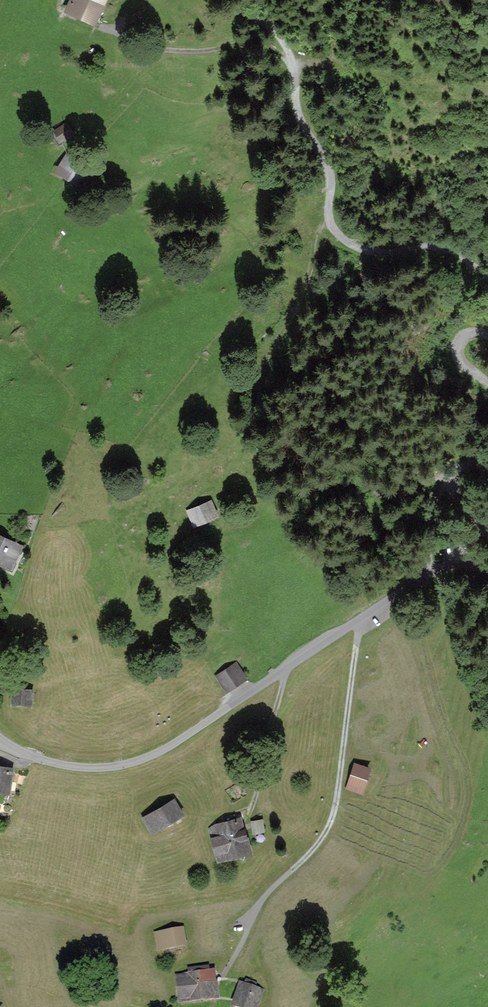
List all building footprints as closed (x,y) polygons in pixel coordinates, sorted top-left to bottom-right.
[(95,21),(105,0),(88,0),(72,0),(68,8),(95,21)] [(54,128),(59,141),(75,135),(70,122),(54,128)] [(67,155),(58,169),(69,176),(77,162),(67,155)] [(83,160),(80,164),(77,162),(69,176),(86,187),(94,174),(88,169),(91,164),(83,160)] [(189,509),(194,522),(215,513),(210,500),(189,509)] [(9,563),(18,545),(0,536),(0,559),(9,563)] [(218,674),(226,687),(243,675),(235,663),(218,674)] [(14,687),(13,699),(31,701),(32,688),(14,687)] [(355,762),(347,787),(360,791),(368,766),(355,762)] [(6,786),(9,768),(0,767),(0,785),(6,786)] [(173,799),(144,817),(151,830),(181,812),(173,799)] [(212,836),(218,856),(249,847),(244,828),(239,829),(235,812),(224,815),(225,821),(217,823),(220,834),(212,836)] [(253,820),(254,829),(262,828),(261,819),(253,820)] [(156,931),(158,946),(184,942),(182,927),(156,931)] [(177,973),(180,996),(216,992),(213,968),(209,969),(209,966),(188,968),(189,972),(177,973)] [(240,981),(233,1000),(254,1006),(260,988),(253,986),(254,983),(246,980),(245,983),(240,981)]
